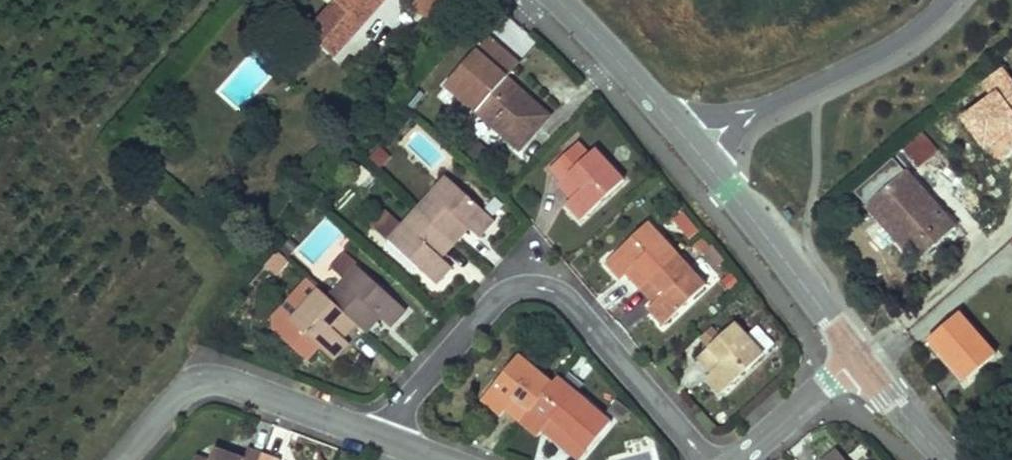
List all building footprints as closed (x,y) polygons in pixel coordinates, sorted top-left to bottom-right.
[(333,2),(340,7),(312,38),(331,55),(380,0),(331,0),(333,2)] [(414,6),(433,24),(455,0),(419,0),(414,6)] [(340,7),(333,2),(305,32),(312,38),(340,7)] [(551,117),(514,84),(503,96),(496,89),(507,78),(518,65),(488,38),(447,84),(521,151),(551,117)] [(514,84),(507,78),(496,89),(503,96),(514,84)] [(895,154),(910,170),(992,95),(976,78),(895,154)] [(578,143),(573,148),(584,160),(589,155),(578,143)] [(595,149),(589,155),(584,160),(573,148),(550,169),(562,182),(558,185),(571,200),(566,205),(581,222),(624,181),(595,149)] [(904,251),(916,264),(956,230),(893,160),(854,194),(888,231),(874,241),(891,262),(904,251)] [(418,209),(458,245),(470,231),(480,240),(496,222),(446,178),(418,209)] [(444,261),(458,245),(418,209),(402,228),(390,241),(439,285),(454,270),(444,261)] [(699,230),(682,212),(676,218),(684,226),(681,228),(689,238),(699,230)] [(390,241),(402,228),(386,214),(374,228),(390,241)] [(628,274),(641,289),(679,255),(650,223),(606,263),(621,280),(628,274)] [(276,276),(288,262),(278,252),(266,266),(276,276)] [(346,281),(329,299),(357,325),(368,334),(381,319),(391,328),(406,311),(344,254),(332,267),(346,281)] [(679,255),(641,289),(655,304),(649,309),(664,326),(708,287),(679,255)] [(343,339),(357,325),(329,299),(319,290),(308,280),(291,298),(302,309),(279,334),(308,361),(320,347),(335,361),(349,345),(343,339)] [(279,334),(302,309),(291,298),(273,318),(270,326),(279,334)] [(930,341),(965,381),(994,355),(960,314),(930,341)] [(776,344),(759,326),(749,336),(736,323),(698,358),(712,373),(706,378),(721,396),(776,344)] [(520,424),(553,384),(520,356),(483,402),(499,416),(504,411),(520,424)] [(520,424),(537,438),(542,432),(576,459),(594,459),(621,427),(560,376),(553,384),(520,424)] [(216,448),(212,458),(212,459),(264,459),(266,455),(249,448),(245,459),(216,448)] [(836,448),(822,459),(846,459),(836,448)]
